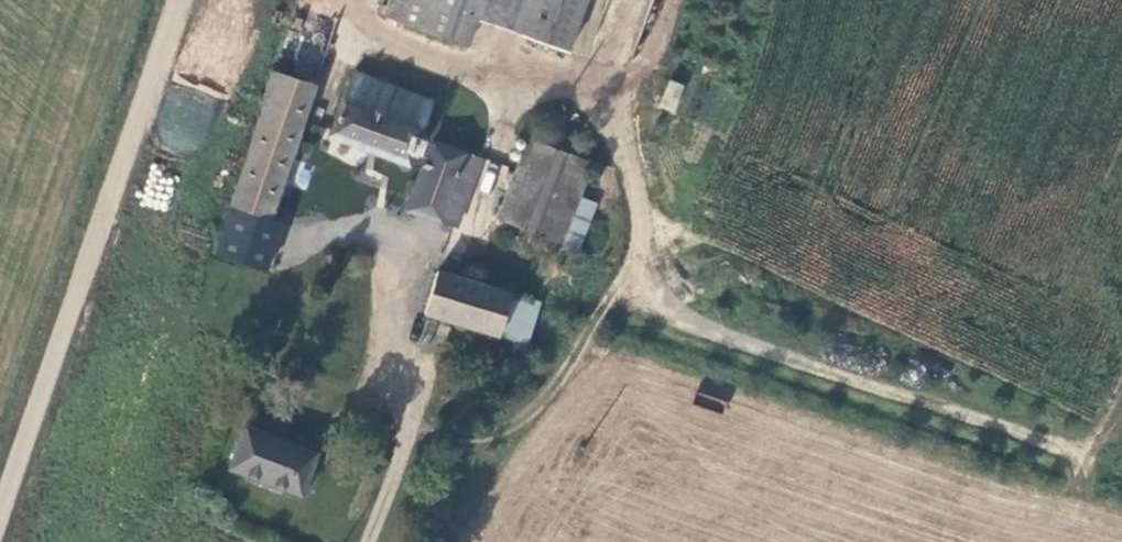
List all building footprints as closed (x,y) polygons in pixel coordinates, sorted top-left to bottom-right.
[(381,24),(466,52),(475,23),(483,0),(389,0),(381,24)] [(585,0),(483,0),(475,23),(566,57),(585,0)] [(313,90),(272,76),(261,113),(264,114),(234,214),(271,227),(313,90)] [(434,104),(354,76),(333,142),(413,169),(434,104)] [(674,114),(685,85),(668,79),(657,108),(674,114)] [(187,134),(203,138),(213,101),(201,98),(201,95),(186,91),(180,113),(192,117),(187,134)] [(415,213),(463,229),(473,199),(459,194),(474,145),(454,139),(448,153),(434,147),(415,213)] [(556,249),(593,171),(531,146),(495,218),(556,249)] [(284,231),(271,227),(234,214),(218,261),(269,278),(284,231)] [(498,341),(511,300),(439,276),(426,318),(498,341)] [(312,356),(315,358),(324,339),(318,338),(312,356)] [(302,503),(319,459),(247,431),(229,477),(302,503)]
